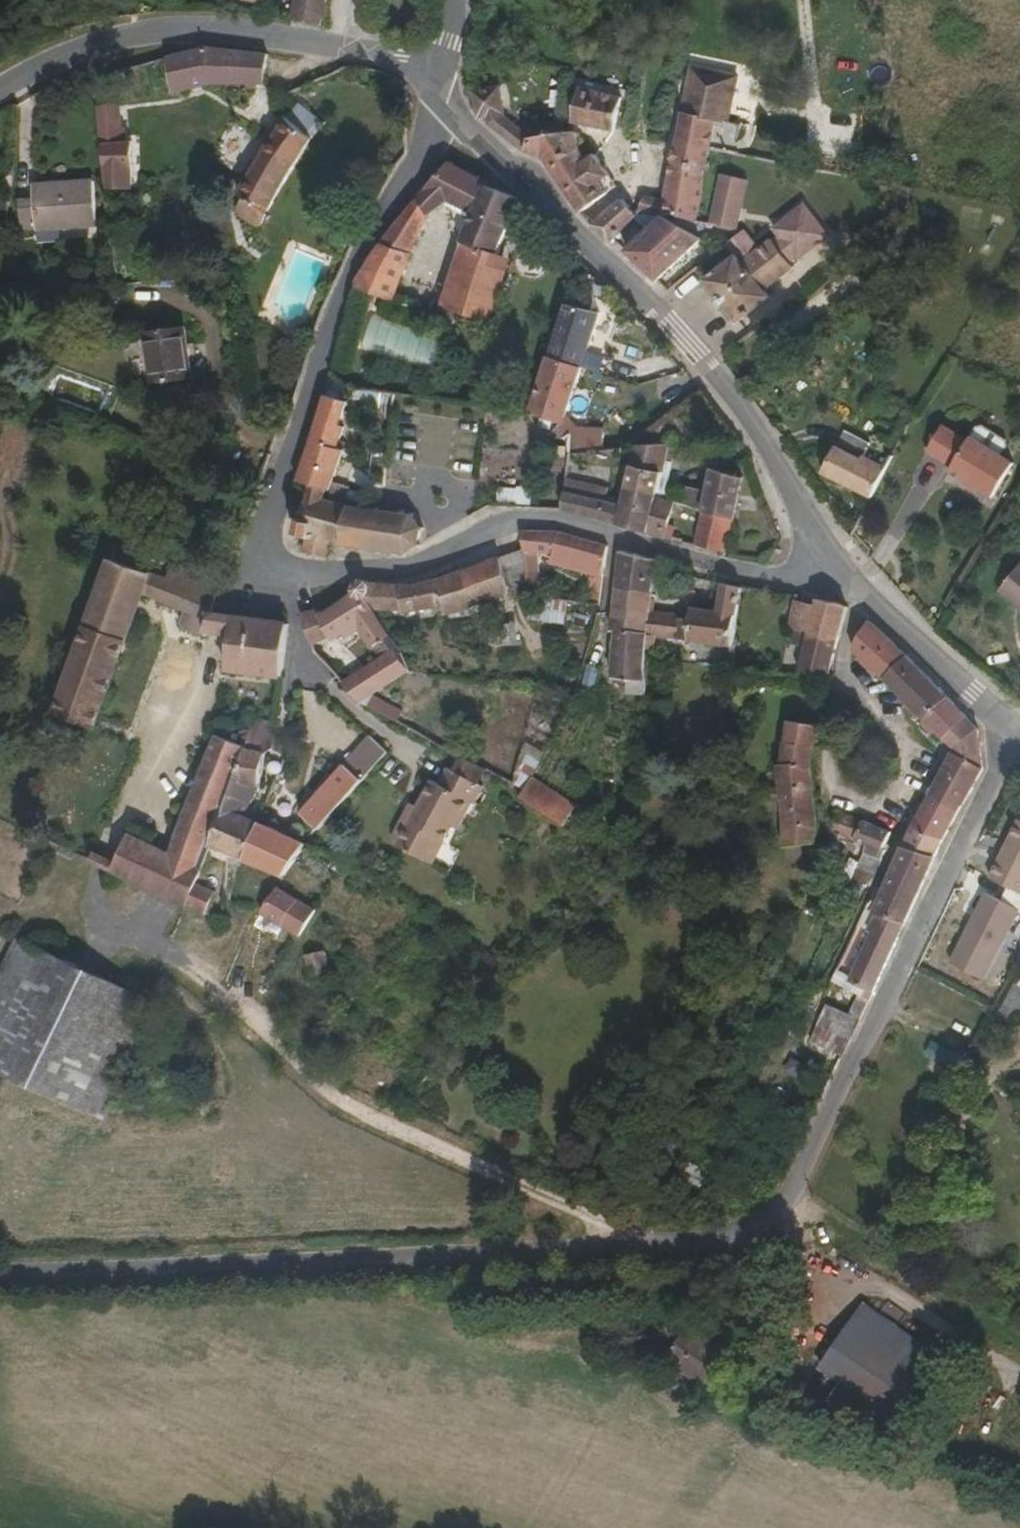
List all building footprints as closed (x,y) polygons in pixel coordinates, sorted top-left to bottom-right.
[(296,20),(325,27),(326,10),(327,0),(298,0),(296,20)] [(696,76),(686,130),(727,137),(732,137),(742,84),(696,76)] [(212,79),(169,86),(174,115),(224,107),(274,112),(280,86),(212,79)] [(583,82),(579,95),(622,106),(626,93),(583,82)] [(501,135),(496,106),(465,111),(467,130),(475,139),(526,170),(529,152),(501,135)] [(642,131),(645,122),(592,113),(575,136),(617,147),(627,127),(642,131)] [(121,125),(104,126),(108,161),(125,159),(121,125)] [(711,222),(721,169),(727,137),(686,130),(673,206),(670,224),(673,226),(709,235),(711,222)] [(284,146),(248,213),(274,232),(303,173),(284,146)] [(529,152),(526,170),(541,176),(552,186),(590,229),(610,202),(601,193),(608,182),(595,171),(574,163),(570,155),(563,151),(559,158),(529,149),(529,152)] [(125,159),(108,161),(113,207),(137,204),(131,159),(125,159)] [(458,189),(436,211),(444,218),(445,217),(483,235),(493,208),(489,207),(490,203),(458,189)] [(673,206),(659,203),(650,217),(655,219),(670,224),(673,206)] [(100,205),(39,210),(40,224),(27,225),(29,252),(103,247),(100,205)] [(525,221),(493,208),(483,235),(480,244),(477,255),(508,266),(525,221)] [(655,219),(650,217),(623,208),(599,240),(622,265),(625,262),(643,236),(655,219)] [(436,211),(423,225),(436,240),(442,227),(441,227),(444,218),(436,211)] [(445,217),(444,218),(441,227),(442,227),(480,244),(483,235),(445,217)] [(635,274),(661,304),(705,263),(673,226),(670,224),(655,219),(643,236),(656,252),(635,274)] [(711,222),(709,235),(723,239),(728,240),(731,227),(711,222)] [(377,282),(371,302),(401,311),(407,299),(436,240),(423,225),(389,260),(377,282)] [(782,250),(784,255),(788,261),(781,266),(777,260),(768,269),(757,253),(742,261),(737,265),(746,278),(716,300),(743,338),(774,316),(772,312),(799,289),(796,284),(801,279),(806,283),(827,266),(835,260),(811,229),(782,250)] [(720,255),(742,261),(757,253),(763,249),(728,240),(723,239),(720,255)] [(524,272),(508,266),(477,255),(471,271),(519,288),(524,272)] [(862,276),(883,282),(884,275),(864,269),(862,276)] [(471,271),(457,313),(505,328),(519,288),(471,271)] [(407,299),(401,311),(452,327),(457,313),(407,299)] [(456,349),(384,327),(374,361),(445,383),(456,349)] [(599,339),(589,331),(569,327),(556,378),(588,386),(599,339)] [(167,403),(205,399),(199,349),(161,352),(167,403)] [(580,422),(588,386),(556,378),(547,414),(580,422)] [(584,465),(578,486),(641,487),(644,479),(650,464),(644,459),(639,466),(637,463),(592,461),(577,436),(580,422),(547,414),(541,438),(572,448),(581,462),(584,465)] [(313,489),(310,498),(326,505),(342,511),(357,464),(350,461),(353,450),(347,448),(355,423),(335,416),(313,489)] [(1018,477),(949,438),(932,469),(958,484),(956,487),(999,511),(1018,477)] [(833,487),(852,499),(875,465),(853,452),(848,460),(815,439),(793,449),(820,495),(833,487)] [(677,464),(657,458),(650,464),(644,479),(670,486),(677,464)] [(852,499),(881,518),(906,475),(879,460),(875,465),(852,499)] [(640,491),(666,500),(670,486),(644,479),(641,487),(640,491)] [(498,502),(532,504),(533,487),(499,485),(498,502)] [(706,532),(696,572),(728,579),(749,498),(717,490),(706,532)] [(633,515),(660,521),(666,500),(640,491),(633,515)] [(326,505),(324,517),(340,521),(342,511),(326,505)] [(573,508),(570,519),(595,525),(596,514),(573,508)] [(443,570),(441,566),(441,557),(447,553),(446,551),(441,551),(433,543),(435,537),(433,537),(431,541),(405,535),(340,521),(324,517),(305,513),(296,539),(316,546),(315,555),(325,557),(323,575),(348,580),(352,565),(425,580),(425,586),(430,585),(431,579),(439,571),(441,573),(443,570)] [(648,562),(683,569),(687,555),(670,549),(671,541),(655,537),(660,521),(633,515),(628,528),(626,534),(620,554),(648,562)] [(597,547),(620,554),(626,534),(602,527),(595,525),(570,519),(565,539),(597,547)] [(602,527),(626,534),(628,528),(605,522),(602,527)] [(602,599),(605,580),(605,577),(563,559),(529,559),(528,576),(602,599)] [(234,638),(243,610),(230,606),(226,614),(135,575),(73,725),(110,740),(162,611),(237,644),(239,638),(234,638)] [(658,591),(615,582),(616,619),(657,622),(658,591)] [(509,615),(499,586),(478,593),(435,605),(405,608),(407,630),(408,637),(448,633),(480,624),(483,627),(503,623),(502,617),(509,615)] [(539,590),(528,589),(528,603),(533,603),(538,603),(539,590)] [(1010,602),(1019,611),(1019,589),(1010,602)] [(378,613),(378,606),(373,602),(365,605),(364,613),(328,633),(335,653),(348,646),(354,654),(370,644),(380,661),(390,655),(378,629),(373,619),(378,613)] [(407,630),(405,608),(378,606),(378,613),(373,619),(378,629),(407,630)] [(740,670),(743,610),(724,606),(721,636),(697,632),(694,647),(686,647),(684,666),(705,669),(740,670)] [(657,622),(616,619),(616,641),(657,645),(657,622)] [(813,656),(819,624),(797,620),(790,651),(813,656)] [(838,665),(845,629),(819,624),(813,656),(812,660),(838,665)] [(335,653),(328,633),(317,640),(316,662),(335,653)] [(248,664),(253,640),(239,638),(237,644),(233,657),(248,664)] [(295,694),(305,647),(253,640),(248,664),(243,690),(295,694)] [(657,645),(616,641),(616,665),(625,665),(625,707),(645,709),(655,710),(656,662),(657,645)] [(920,747),(939,723),(867,642),(850,674),(911,738),(910,740),(918,748),(920,747)] [(656,662),(684,666),(686,647),(657,645),(656,662)] [(812,660),(805,695),(831,701),(838,665),(812,660)] [(405,685),(395,665),(353,696),(345,687),(336,694),(359,720),(367,714),(405,685)] [(643,728),(652,729),(655,710),(645,709),(643,728)] [(249,734),(267,744),(278,726),(260,716),(249,734)] [(931,758),(937,766),(955,742),(939,723),(920,747),(931,758)] [(943,781),(973,797),(966,755),(955,742),(937,766),(946,775),(943,781)] [(282,766),(284,753),(268,745),(262,755),(282,766)] [(784,769),(786,803),(817,806),(821,755),(790,745),(784,769)] [(254,770),(256,766),(250,763),(252,757),(231,747),(221,771),(250,782),(254,770)] [(265,804),(278,775),(254,770),(250,782),(245,796),(265,804)] [(122,884),(198,918),(208,894),(213,882),(222,860),(240,810),(245,796),(250,782),(221,771),(183,859),(179,868),(170,864),(137,850),(127,873),(122,884)] [(479,788),(454,771),(443,787),(440,785),(432,801),(423,796),(408,820),(400,815),(378,849),(415,875),(438,837),(445,841),(459,818),(463,821),(474,806),(469,803),(479,788)] [(567,826),(581,804),(534,775),(520,797),(567,826)] [(301,782),(290,778),(280,802),(291,807),(301,782)] [(935,799),(963,815),(973,797),(943,781),(935,799)] [(329,845),(363,798),(340,784),(308,829),(329,845)] [(260,818),(265,804),(245,796),(240,810),(260,818)] [(909,854),(936,867),(963,815),(935,799),(909,854)] [(786,805),(787,816),(791,860),(820,859),(817,832),(817,806),(786,803),(786,805)] [(786,805),(772,804),(773,815),(787,816),(786,805)] [(240,810),(222,860),(238,867),(255,828),(260,818),(240,810)] [(255,828),(238,867),(257,876),(268,834),(255,828)] [(268,834),(257,876),(296,893),(320,857),(268,834)] [(846,852),(840,864),(855,870),(863,851),(850,843),(846,852)] [(835,846),(830,859),(840,864),(846,852),(835,846)] [(863,851),(855,870),(860,873),(876,883),(884,865),(863,851)] [(900,872),(929,885),(936,867),(909,854),(900,872)] [(179,868),(183,859),(174,855),(170,864),(179,868)] [(109,878),(113,867),(105,862),(100,874),(109,878)] [(109,878),(122,884),(127,873),(113,867),(109,878)] [(876,943),(901,953),(903,947),(929,885),(900,872),(880,917),(869,940),(876,943)] [(208,894),(198,918),(218,927),(224,904),(214,898),(208,894)] [(289,902),(273,928),(294,940),(309,915),(289,902)] [(0,975),(0,1070),(102,1112),(152,992),(17,935),(0,975)] [(859,1021),(869,1026),(873,1017),(901,953),(876,943),(848,1006),(862,1014),(859,1021)] [(317,971),(323,996),(342,990),(336,967),(317,971)] [(854,1032),(863,1037),(869,1026),(859,1021),(854,1032)] [(686,1174),(708,1182),(712,1169),(691,1162),(686,1174)] [(942,1371),(863,1314),(818,1374),(897,1431),(942,1371)] [(736,1373),(686,1339),(661,1377),(692,1399),(700,1390),(716,1403),(736,1373)]
